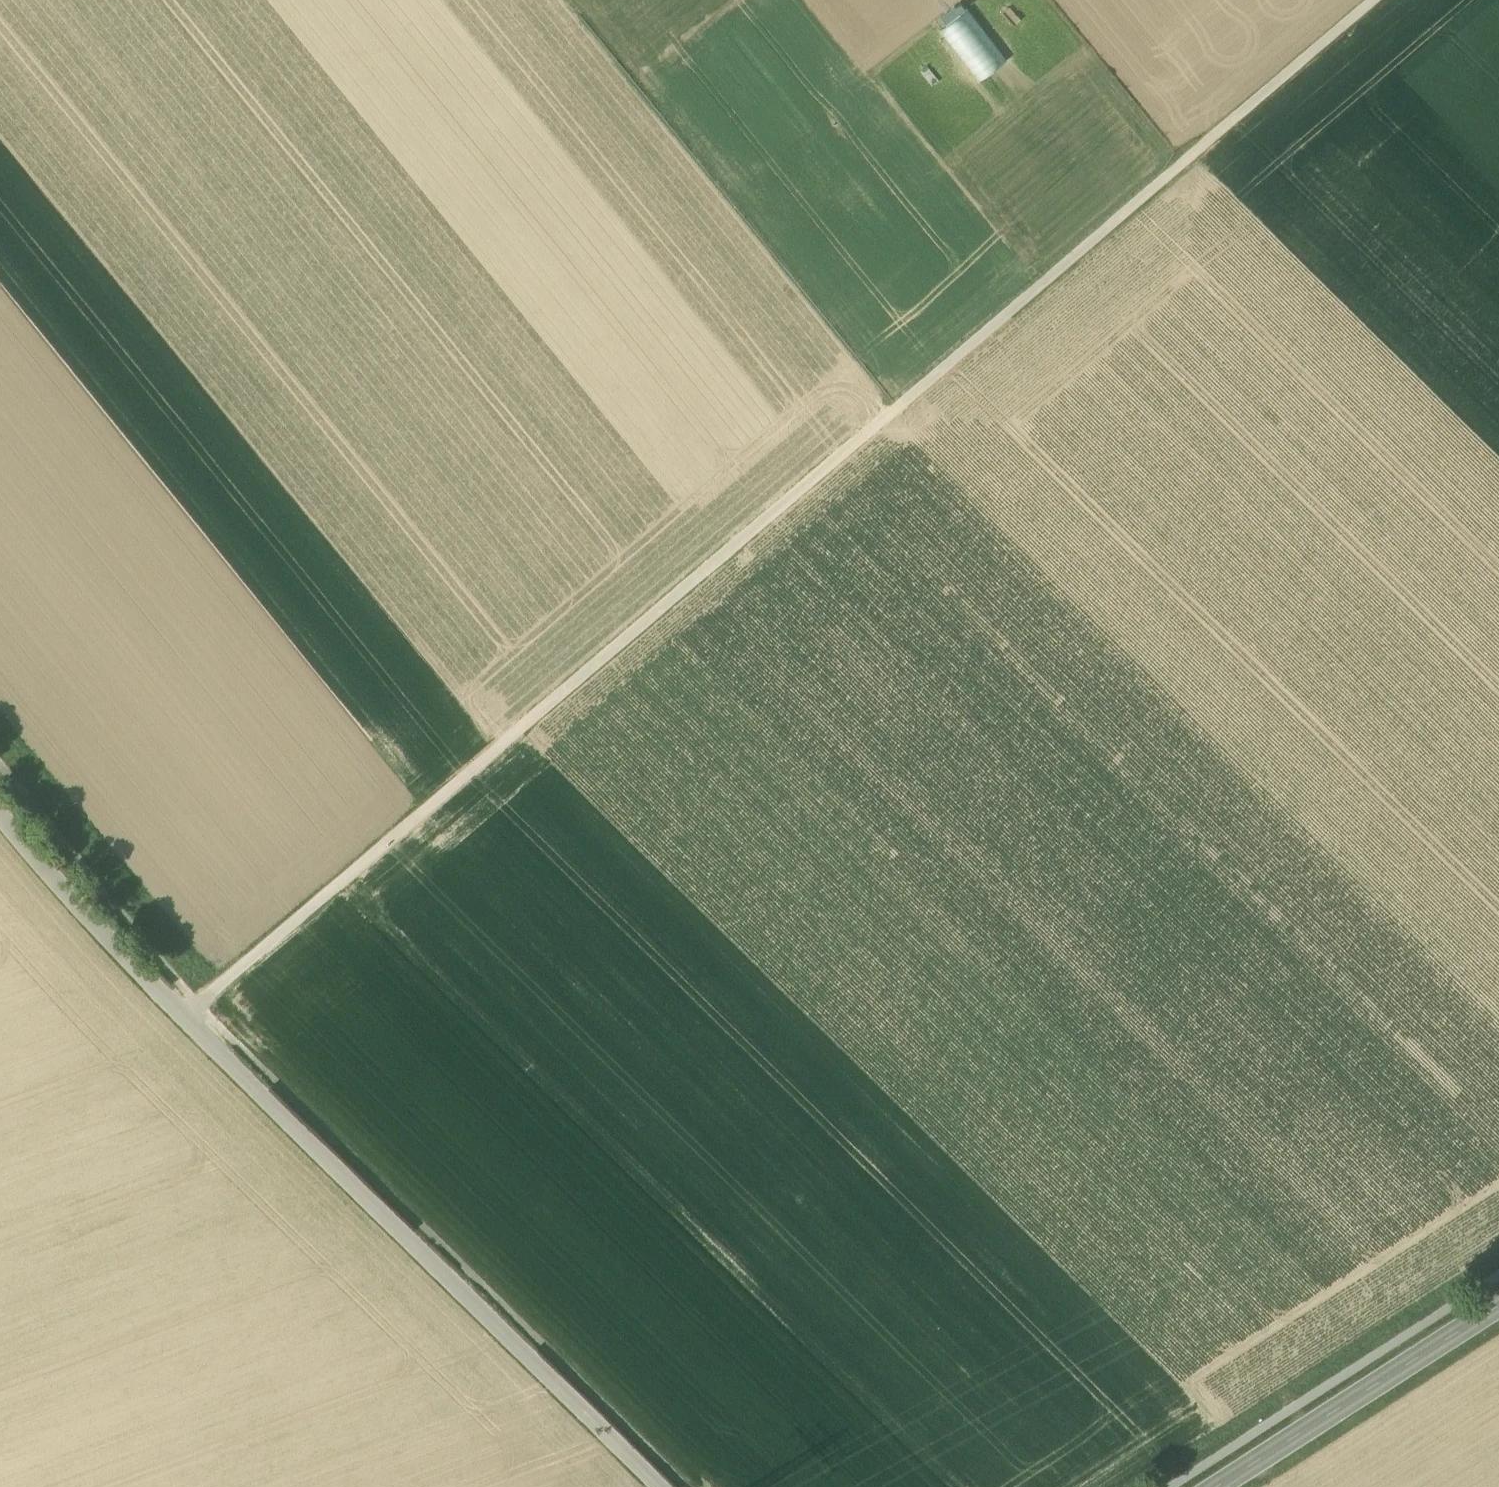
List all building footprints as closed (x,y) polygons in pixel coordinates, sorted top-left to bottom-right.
[(948,0),(917,0),(930,15),(948,0)]
